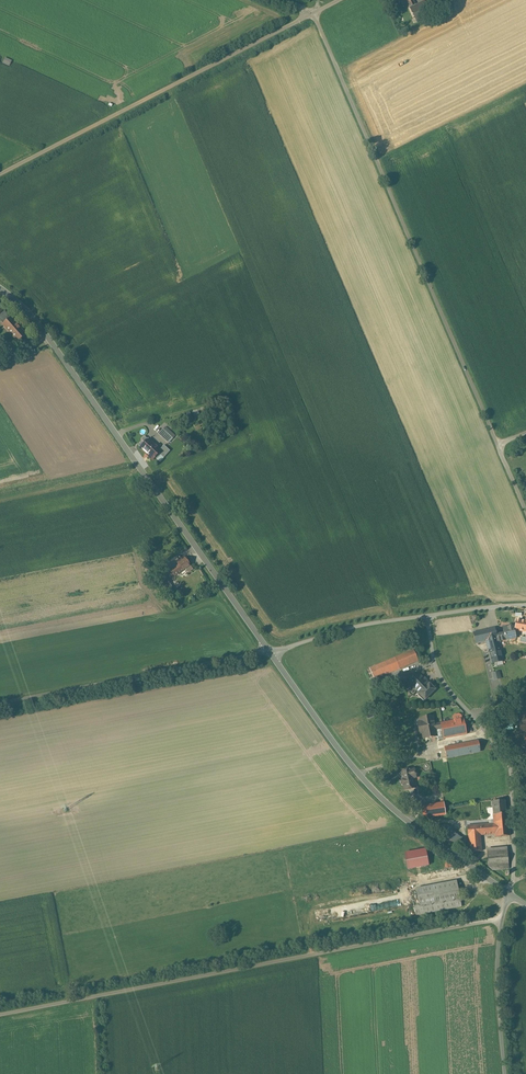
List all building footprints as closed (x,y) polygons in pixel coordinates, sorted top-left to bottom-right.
[(410,9),(415,6),(412,0),(406,0),(410,9)] [(415,6),(410,9),(417,22),(430,15),(424,2),(415,6)] [(3,63),(10,66),(12,60),(5,57),(3,63)] [(4,311),(0,314),(0,321),(3,325),(10,318),(4,311)] [(26,335),(11,318),(10,318),(3,325),(2,326),(18,343),(26,335)] [(175,437),(165,427),(163,430),(158,435),(168,444),(173,439),(175,437)] [(160,450),(148,439),(147,440),(148,440),(144,444),(142,441),(138,445),(141,448),(140,449),(153,461),(154,459),(155,459),(155,458),(156,457),(161,451),(160,450)] [(164,446),(160,450),(161,451),(156,457),(157,459),(160,456),(163,458),(170,451),(164,446)] [(185,558),(182,560),(181,559),(177,561),(178,563),(177,564),(179,566),(169,573),(172,578),(186,569),(188,573),(193,570),(190,566),(185,558)] [(170,584),(163,573),(158,576),(165,588),(170,584)] [(517,625),(503,628),(504,634),(496,635),(497,639),(505,638),(505,640),(520,638),(517,625)] [(495,628),(473,633),(476,644),(485,642),(497,639),(496,635),(495,628)] [(497,639),(485,642),(487,650),(489,650),(492,664),(503,661),(497,639)] [(413,650),(369,669),(374,680),(418,661),(413,650)] [(499,672),(492,674),(493,681),(501,679),(499,672)] [(429,684),(418,673),(407,683),(414,689),(416,691),(419,694),(429,684)] [(419,694),(417,695),(423,701),(425,700),(435,690),(429,684),(419,694)] [(518,715),(519,723),(520,722),(525,722),(525,714),(518,715)] [(433,716),(419,719),(421,727),(435,725),(433,716)] [(463,719),(435,725),(438,740),(466,734),(463,719)] [(520,722),(519,723),(515,723),(516,733),(518,748),(525,747),(525,722),(520,722)] [(435,725),(421,727),(424,744),(438,742),(438,740),(435,725)] [(516,733),(509,734),(512,757),(519,756),(518,748),(516,733)] [(484,740),(444,748),(446,758),(486,751),(484,740)] [(414,769),(400,772),(402,780),(401,782),(401,785),(403,786),(404,790),(415,788),(413,778),(416,777),(414,769)] [(504,801),(492,802),(493,815),(505,814),(504,801)] [(444,803),(421,806),(423,818),(445,815),(444,803)] [(493,815),(494,824),(467,826),(468,836),(480,835),(495,834),(495,837),(509,836),(508,814),(505,814),(493,815)] [(462,838),(444,826),(439,833),(457,845),(462,838)] [(468,836),(470,853),(481,852),(480,835),(468,836)] [(411,852),(404,853),(407,870),(429,866),(425,849),(411,852)] [(507,852),(487,854),(488,867),(492,870),(492,866),(508,864),(507,852)] [(456,882),(417,889),(420,906),(420,907),(459,899),(456,882)] [(459,899),(420,907),(420,906),(415,907),(417,915),(461,907),(459,899)]
